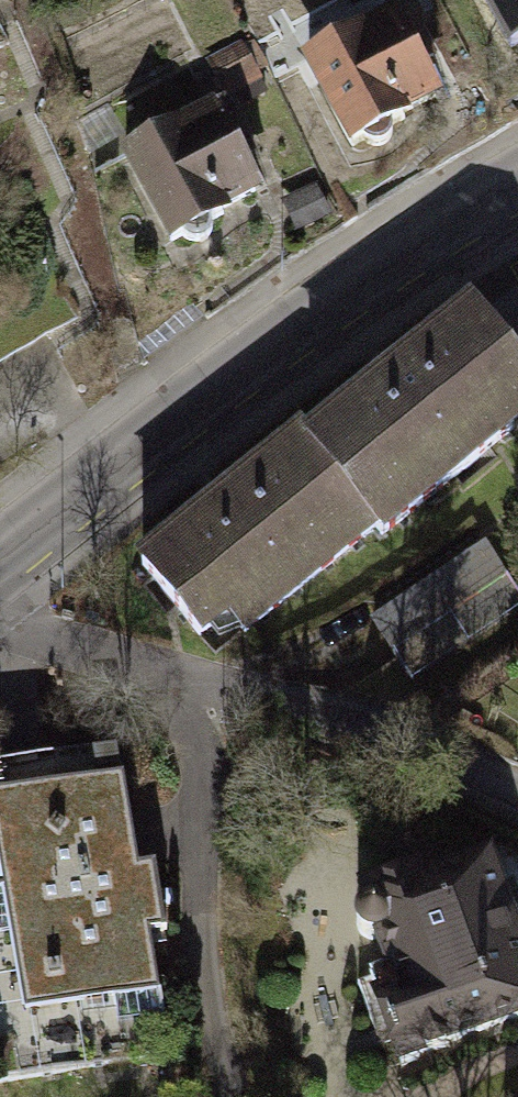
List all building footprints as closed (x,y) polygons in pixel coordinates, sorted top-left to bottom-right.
[(364,181),(473,121),(405,0),(403,0),(296,59),(364,181)] [(517,48),(517,0),(491,0),(517,48)] [(119,152),(187,274),(296,214),(228,92),(119,152)] [(498,303),(361,402),(432,514),(517,450),(517,337),(498,303)] [(398,538),(339,427),(163,542),(232,653),(398,538)] [(0,798),(0,821),(30,1030),(175,1010),(142,777),(0,798)] [(359,904),(400,1063),(517,1033),(517,863),(359,904)]
